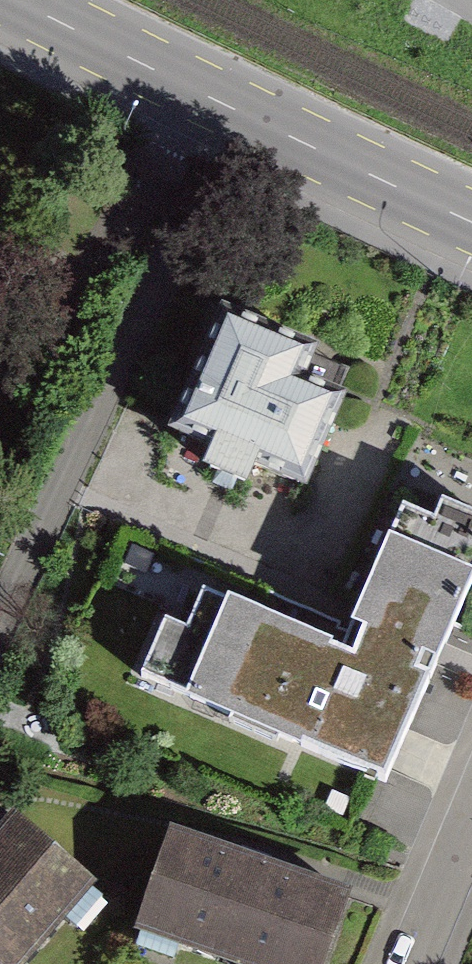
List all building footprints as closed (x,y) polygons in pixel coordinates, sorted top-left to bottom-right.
[(0,204),(0,225),(8,208),(0,204)] [(363,351),(223,293),(167,428),(307,486),(363,351)] [(471,641),(471,545),(398,516),(352,629),(197,567),(149,684),(412,790),(471,641)] [(22,826),(0,851),(0,963),(57,963),(111,902),(22,826)] [(175,843),(143,946),(200,963),(344,963),(364,903),(175,843)]
